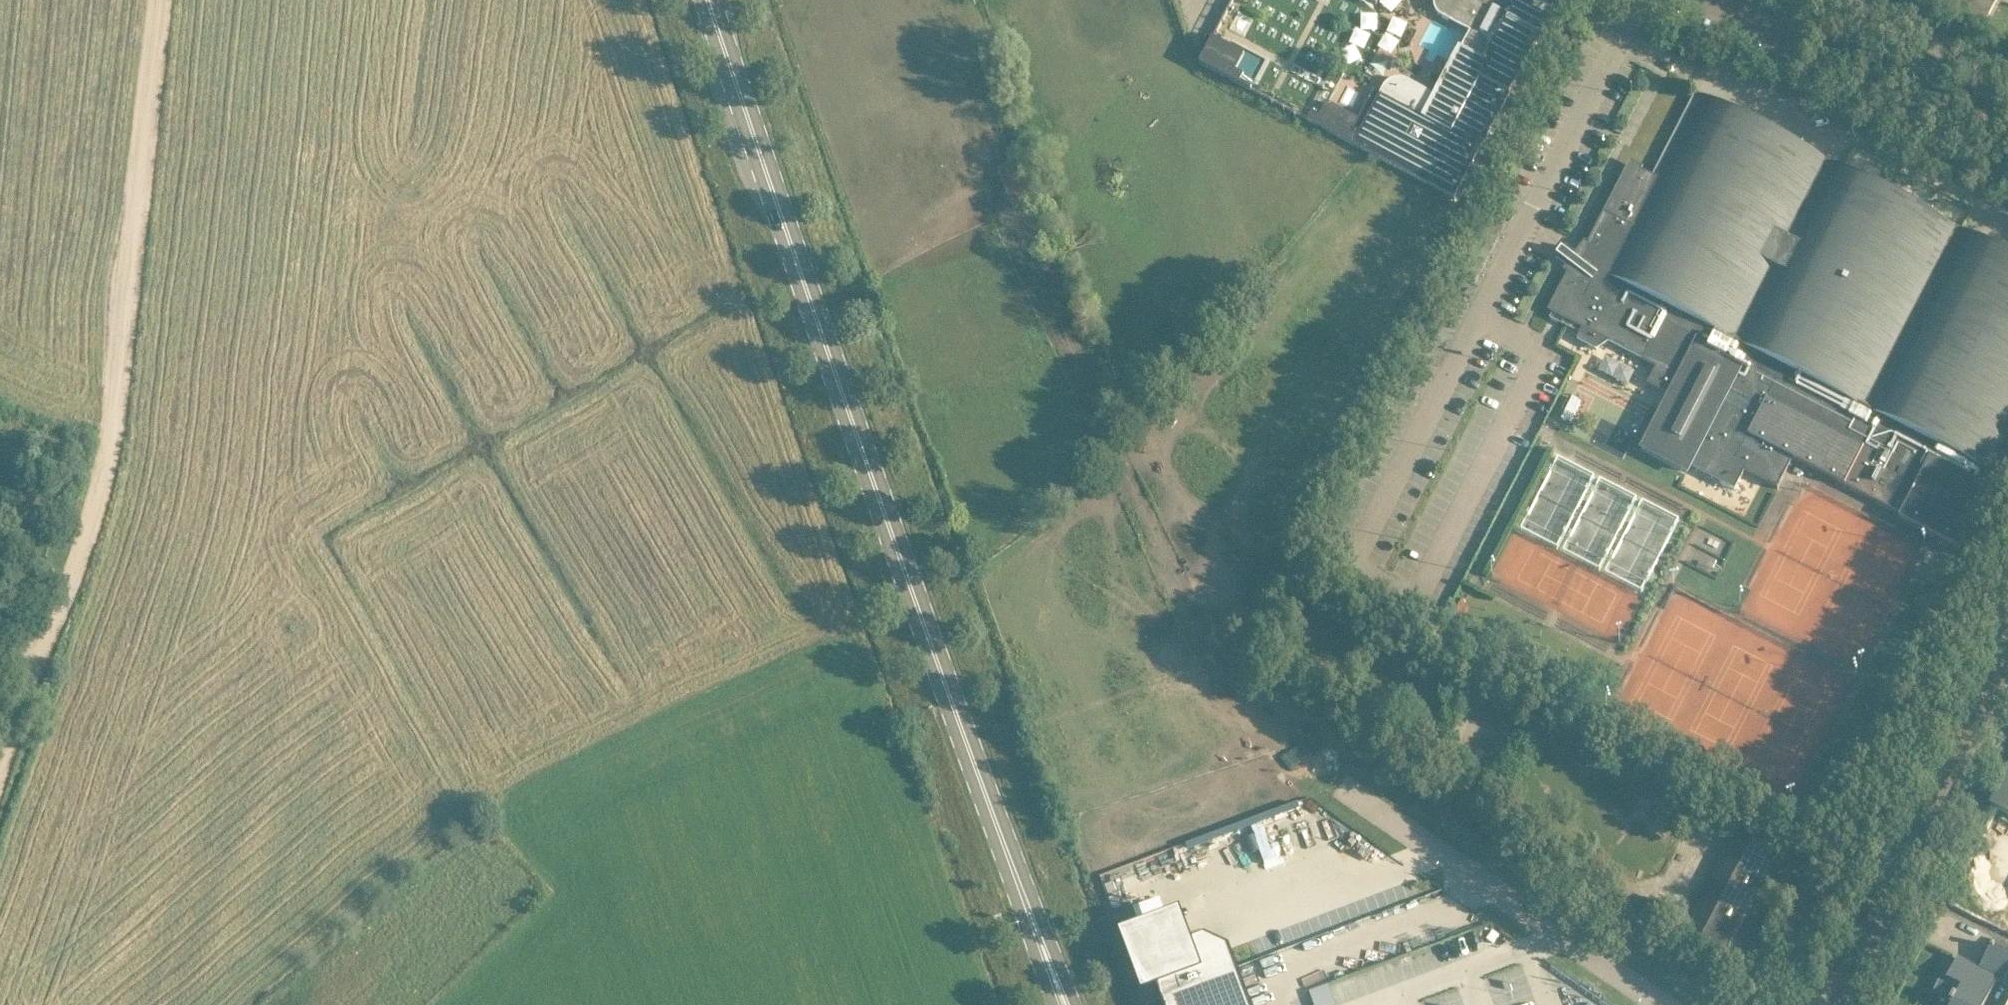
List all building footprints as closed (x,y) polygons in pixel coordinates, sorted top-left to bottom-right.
[(1437,14),(1440,17),(1442,18),(1470,33),(1461,49),(1459,48),(1434,96),(1407,82),(1406,81),(1403,80),(1401,80),(1399,80),(1396,80),(1393,81),(1391,82),(1390,82),(1387,84),(1385,87),(1384,88),(1383,89),(1380,94),(1373,90),(1358,118),(1327,102),(1319,117),(1311,113),(1306,122),(1425,185),(1426,183),(1454,198),(1478,151),(1479,152),(1548,21),(1515,4),(1517,0),(1434,0),(1434,3),(1434,7),(1435,11),(1437,14)] [(1199,64),(1239,85),(1243,76),(1235,72),(1244,55),(1213,39),(1199,64)] [(1777,489),(1792,459),(1900,515),(1899,519),(1959,550),(2007,454),(2007,254),(1695,93),(1652,176),(1633,166),(1589,251),(1585,249),(1581,258),(1577,256),(1567,275),(1571,277),(1556,306),(1599,328),(1596,332),(1658,364),(1647,385),(1666,395),(1638,451),(1688,476),(1692,469),(1734,490),(1743,472),(1777,489)] [(1438,672),(1453,679),(1457,670),(1442,663),(1438,672)] [(1680,938),(1723,960),(1741,970),(1799,858),(1738,826),(1680,938)] [(1133,941),(1148,980),(1152,978),(1162,1004),(1249,1004),(1235,967),(1203,937),(1180,946),(1173,927),(1133,941)] [(1997,981),(2003,983),(2007,973),(2007,953),(1991,945),(1978,970),(1957,959),(1941,990),(1936,987),(1934,992),(1950,1000),(1949,1003),(1952,1004),(1951,1004),(1985,1004),(1997,981)]
